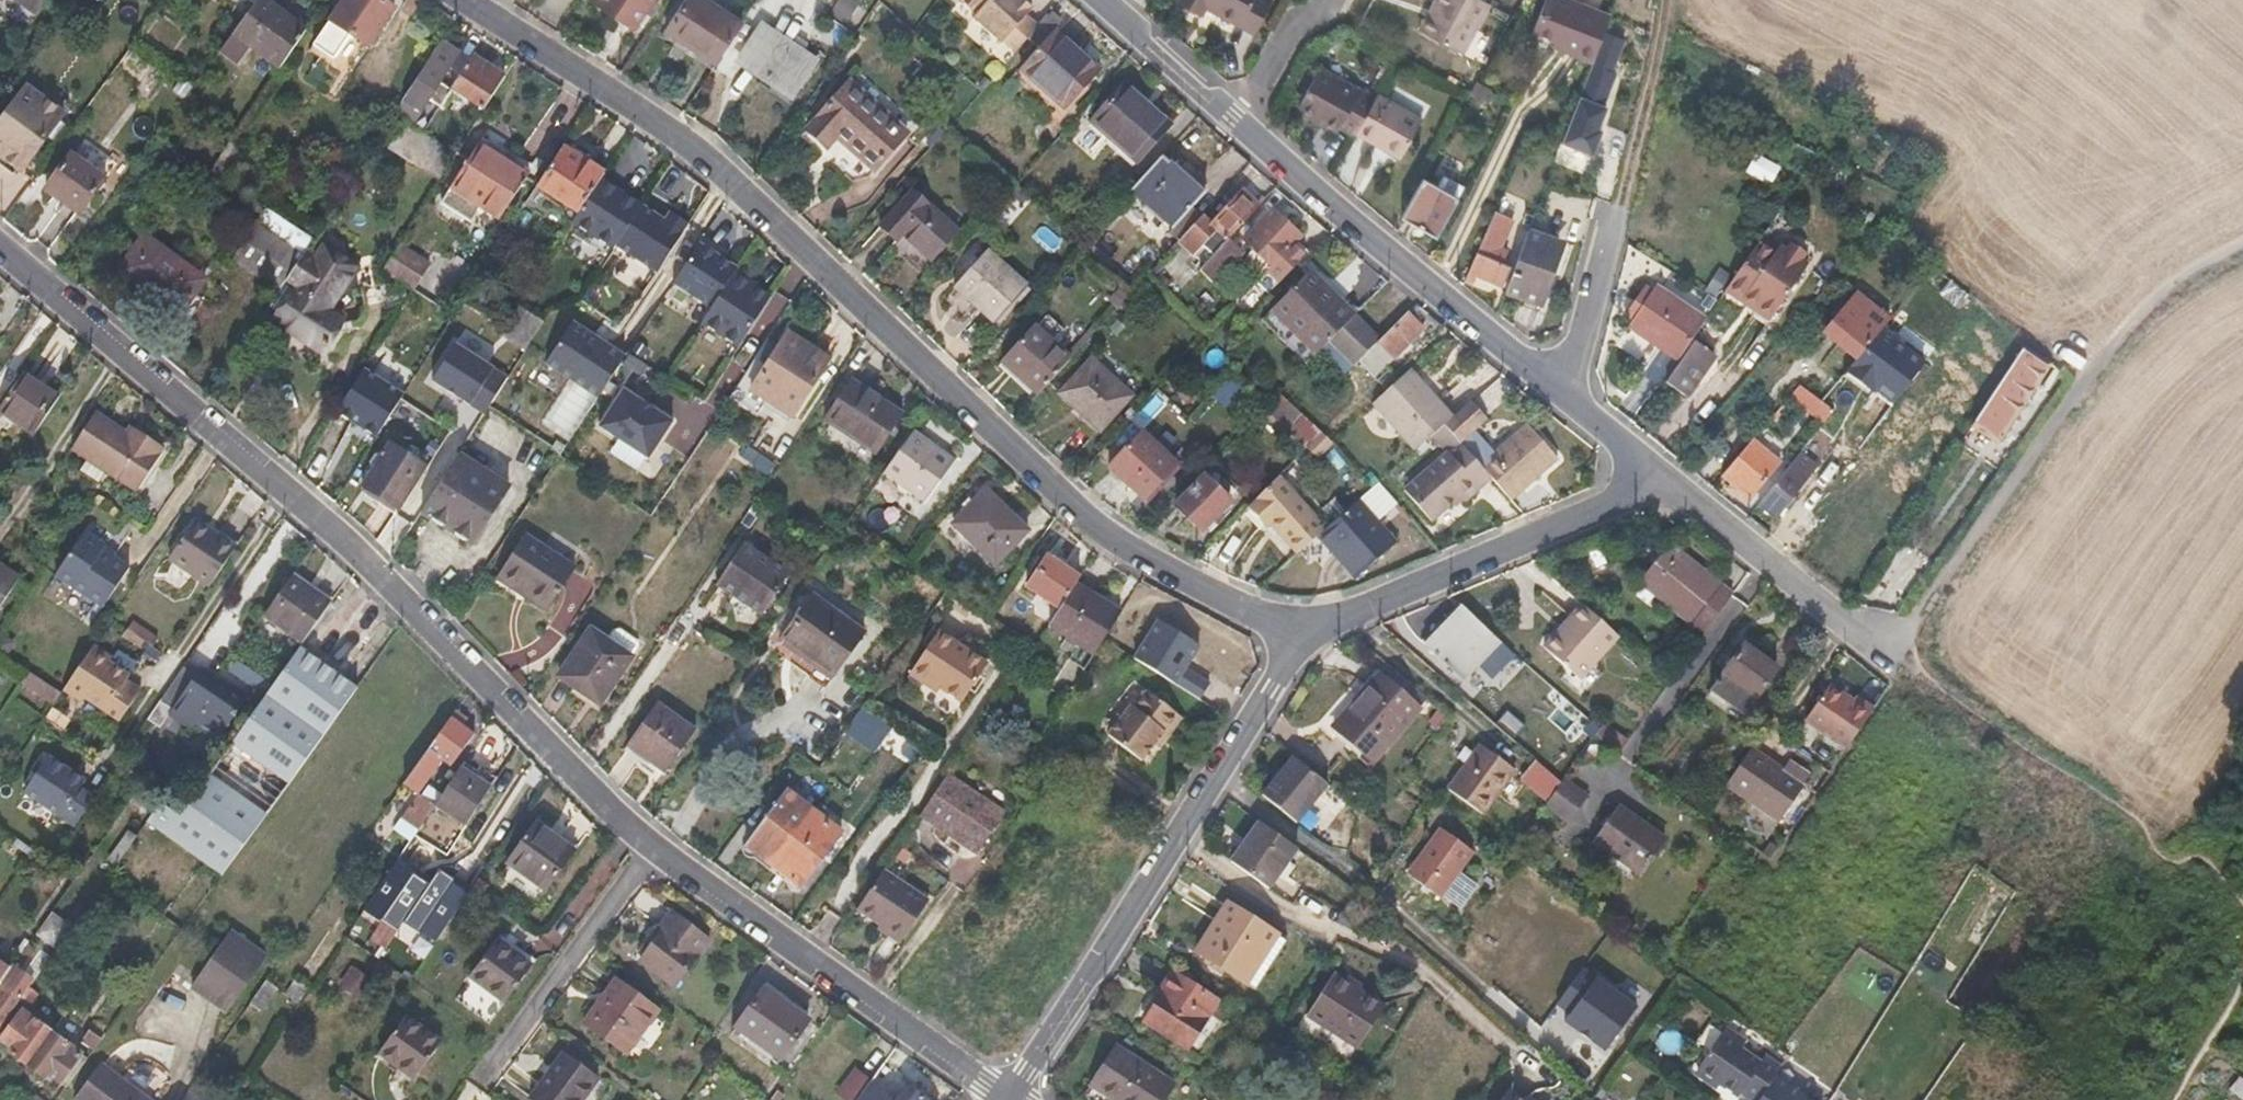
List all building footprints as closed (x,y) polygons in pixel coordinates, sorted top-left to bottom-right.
[(40,0),(8,0),(35,19),(45,4),(40,0)] [(307,32),(260,0),(259,0),(220,54),(240,67),(250,56),(278,75),(307,32)] [(393,11),(376,0),(345,0),(315,45),(354,71),(393,11)] [(652,0),(599,0),(597,4),(634,28),(652,0)] [(742,25),(706,0),(685,0),(666,29),(717,63),(742,25)] [(1035,11),(1022,0),(960,0),(959,1),(978,16),(976,20),(1006,44),(1007,41),(1020,52),(1042,28),(1029,18),(1035,11)] [(1271,4),(1264,0),(1180,0),(1178,5),(1202,18),(1207,10),(1255,36),(1271,4)] [(1492,8),(1489,7),(1475,0),(1439,0),(1429,16),(1420,34),(1464,59),(1492,8)] [(1610,19),(1563,0),(1546,0),(1533,33),(1554,42),(1551,49),(1591,65),(1610,19)] [(843,29),(850,18),(834,7),(826,18),(843,29)] [(817,64),(762,27),(740,59),(795,95),(817,64)] [(1103,70),(1058,31),(1025,68),(1045,84),(1049,80),(1073,102),(1103,70)] [(437,85),(457,54),(440,44),(403,101),(412,108),(420,112),(428,101),(437,85)] [(482,115),(504,81),(471,59),(449,93),(482,115)] [(869,181),(916,120),(853,71),(800,140),(852,182),(869,181)] [(1359,138),(1378,102),(1322,71),(1298,114),(1338,137),(1342,132),(1357,140),(1359,138)] [(439,109),(449,93),(437,85),(428,101),(439,109)] [(1488,106),(1495,92),(1480,85),(1472,99),(1488,106)] [(1174,126),(1129,86),(1094,125),(1139,164),(1174,126)] [(1403,164),(1426,125),(1381,97),(1378,102),(1359,138),(1403,164)] [(64,115),(43,99),(27,120),(12,109),(0,125),(0,158),(21,173),(64,115)] [(403,122),(412,108),(403,101),(394,116),(403,122)] [(452,157),(403,125),(387,151),(436,182),(452,157)] [(225,180),(243,153),(231,144),(212,172),(225,180)] [(486,238),(498,219),(524,177),(477,148),(439,209),(486,238)] [(600,181),(603,176),(561,148),(536,187),(579,215),(600,181)] [(80,217),(104,184),(66,156),(41,189),(80,217)] [(1205,194),(1163,156),(1133,191),(1174,228),(1205,194)] [(657,217),(600,181),(579,215),(572,225),(614,251),(615,248),(656,276),(687,227),(670,216),(664,224),(656,219),(657,217)] [(1439,238),(1459,200),(1427,182),(1405,219),(1439,238)] [(1507,252),(1496,247),(1520,189),(1507,183),(1462,280),(1473,283),(1477,276),(1501,286),(1510,268),(1502,264),(1507,252)] [(959,228),(914,188),(882,223),(902,241),(907,235),(933,257),(959,228)] [(1229,240),(1261,205),(1245,191),(1213,226),(1203,217),(1180,242),(1195,255),(1218,230),(1229,240)] [(302,255),(311,241),(266,209),(232,260),(278,293),(280,289),(283,284),(302,255)] [(1528,231),(1534,216),(1518,210),(1513,226),(1528,231)] [(1293,245),(1300,236),(1272,212),(1245,242),(1272,268),(1261,280),(1273,290),(1305,256),(1293,245)] [(1548,273),(1559,242),(1528,231),(1505,294),(1542,308),(1553,275),(1548,273)] [(207,280),(145,236),(119,271),(181,315),(207,280)] [(1772,318),(1808,265),(1781,245),(1778,249),(1762,238),(1757,246),(1726,291),(1742,303),(1746,299),(1772,318)] [(712,311),(735,277),(739,271),(700,245),(674,285),(712,311)] [(1212,282),(1236,255),(1225,245),(1201,272),(1212,282)] [(302,255),(283,284),(280,289),(278,293),(266,311),(278,319),(274,324),(320,354),(340,322),(326,312),(353,271),(323,251),(314,263),(302,255)] [(412,294),(427,269),(398,251),(382,275),(412,294)] [(996,319),(1027,285),(988,251),(957,284),(996,319)] [(1974,295),(1954,280),(1935,266),(1923,280),(1964,309),(1974,295)] [(1721,292),(1729,279),(1717,272),(1708,284),(1721,292)] [(1311,363),(1355,319),(1306,273),(1258,323),(1305,368),(1311,363)] [(1246,296),(1224,276),(1216,285),(1237,305),(1246,296)] [(712,311),(702,326),(739,351),(772,301),(735,277),(712,311)] [(1679,359),(1706,321),(1655,287),(1652,292),(1646,288),(1627,316),(1632,319),(1629,324),(1679,359)] [(1855,358),(1888,320),(1857,293),(1824,331),(1855,358)] [(527,353),(545,325),(519,308),(504,329),(500,335),(527,353)] [(1395,361),(1425,331),(1408,315),(1381,344),(1379,345),(1395,361)] [(1360,365),(1379,345),(1381,344),(1355,319),(1311,363),(1336,388),(1360,365)] [(574,325),(548,364),(600,398),(626,359),(574,325)] [(1040,397),(1072,361),(1035,327),(1003,364),(1040,397)] [(791,419),(828,362),(787,335),(749,392),(791,419)] [(486,412),(510,373),(451,337),(427,376),(486,412)] [(2030,338),(1977,418),(1970,429),(1996,448),(2056,357),(2030,338)] [(1686,394),(1715,354),(1696,342),(1668,383),(1686,394)] [(1377,381),(1395,361),(1379,345),(1360,365),(1377,381)] [(1132,397),(1092,360),(1062,395),(1101,430),(1132,397)] [(59,396),(21,370),(0,401),(0,410),(33,433),(59,396)] [(1450,417),(1408,373),(1372,406),(1413,449),(1431,435),(1443,424),(1450,417)] [(402,398),(363,374),(338,414),(376,438),(402,398)] [(1486,414),(1513,388),(1502,376),(1475,401),(1486,414)] [(878,455),(905,414),(854,382),(829,423),(878,455)] [(672,424),(624,391),(600,429),(648,462),(672,424)] [(1323,436),(1281,393),(1267,406),(1282,419),(1286,416),(1314,445),(1323,436)] [(1511,500),(1557,460),(1524,424),(1494,452),(1473,430),(1486,418),(1471,400),(1450,417),(1443,424),(1491,478),(1511,500)] [(97,487),(105,475),(134,493),(162,450),(128,428),(123,435),(93,415),(70,451),(84,460),(76,473),(97,487)] [(1430,521),(1449,503),(1455,509),(1491,478),(1443,424),(1431,435),(1444,451),(1402,489),(1430,521)] [(921,499),(950,456),(908,427),(879,470),(921,499)] [(1146,498),(1180,463),(1146,431),(1113,468),(1146,498)] [(1751,498),(1779,462),(1751,441),(1722,476),(1751,498)] [(746,447),(740,461),(770,474),(776,460),(746,447)] [(397,512),(424,471),(390,448),(364,489),(397,512)] [(1833,482),(1851,458),(1838,448),(1821,472),(1833,482)] [(1774,517),(1815,464),(1799,453),(1760,506),(1774,517)] [(471,547),(507,491),(459,459),(423,515),(471,547)] [(1204,533),(1231,504),(1204,478),(1176,507),(1204,533)] [(1290,521),(1305,507),(1279,480),(1248,512),(1266,529),(1270,526),(1297,554),(1310,542),(1290,521)] [(1397,506),(1376,483),(1365,493),(1386,516),(1397,506)] [(994,566),(1027,532),(988,492),(953,527),(994,566)] [(1386,516),(1365,493),(1353,504),(1374,527),(1386,516)] [(1392,548),(1374,527),(1353,504),(1315,538),(1354,582),(1392,548)] [(209,586),(235,548),(232,546),(195,521),(169,559),(209,586)] [(113,555),(107,551),(104,548),(88,538),(94,528),(88,524),(52,579),(100,610),(126,570),(110,561),(113,555)] [(544,612),(548,608),(573,569),(524,537),(495,578),(544,612)] [(1732,596),(1674,545),(1643,580),(1691,621),(1684,629),(1699,642),(1732,596)] [(762,618),(788,578),(744,548),(717,587),(762,618)] [(1059,607),(1074,585),(1079,578),(1046,558),(1028,587),(1059,607)] [(18,580),(0,568),(0,607),(18,580)] [(302,645),(329,607),(290,579),(263,617),(302,645)] [(1094,653),(1120,614),(1074,585),(1059,607),(1049,624),(1094,653)] [(834,673),(865,630),(811,594),(781,641),(797,653),(800,650),(834,673)] [(1580,681),(1619,637),(1587,608),(1560,640),(1556,637),(1544,649),(1580,681)] [(1462,680),(1499,641),(1463,609),(1427,650),(1462,680)] [(1203,697),(1213,681),(1191,668),(1207,641),(1160,614),(1135,657),(1203,697)] [(158,640),(132,623),(126,631),(153,649),(158,640)] [(637,650),(636,644),(620,632),(614,633),(607,643),(630,660),(637,650)] [(935,694),(940,688),(961,701),(985,664),(936,632),(908,675),(935,694)] [(597,706),(630,660),(607,643),(591,633),(558,677),(597,706)] [(1747,715),(1780,669),(1745,643),(1711,689),(1747,715)] [(94,645),(91,651),(65,688),(61,694),(79,706),(84,700),(119,723),(141,691),(127,681),(130,677),(111,665),(114,659),(94,645)] [(220,878),(235,858),(356,690),(340,679),(335,685),(294,656),(217,764),(178,816),(139,788),(130,800),(150,816),(145,823),(220,878)] [(246,685),(255,673),(233,658),(224,670),(246,685)] [(244,702),(216,682),(198,669),(191,679),(180,671),(145,722),(158,731),(168,716),(189,731),(193,725),(216,742),(244,702)] [(260,694),(267,683),(255,673),(246,685),(260,694)] [(58,698),(25,675),(16,688),(50,711),(58,698)] [(1421,710),(1383,676),(1336,728),(1374,761),(1421,710)] [(1798,721),(1808,727),(1839,750),(1867,709),(1850,697),(1848,702),(1823,685),(1798,721)] [(1182,719),(1176,713),(1147,692),(1134,709),(1128,706),(1104,738),(1138,762),(1152,745),(1159,750),(1182,719)] [(669,773),(699,730),(662,706),(631,748),(669,773)] [(874,753),(891,729),(869,713),(852,738),(874,753)] [(451,769),(473,736),(451,721),(401,791),(412,799),(439,760),(451,769)] [(1614,735),(1601,725),(1598,728),(1593,737),(1607,746),(1614,735)] [(1619,754),(1626,743),(1614,735),(1607,746),(1619,754)] [(912,764),(923,749),(904,737),(895,751),(912,764)] [(1722,786),(1753,807),(1774,821),(1801,785),(1748,748),(1722,786)] [(1484,817),(1517,773),(1483,749),(1477,758),(1467,751),(1459,762),(1468,768),(1451,794),(1484,817)] [(86,781),(80,777),(72,772),(49,757),(26,794),(73,828),(95,795),(82,787),(86,781)] [(1298,822),(1327,785),(1294,757),(1264,794),(1298,822)] [(1548,800),(1561,785),(1536,764),(1522,779),(1548,800)] [(465,827),(490,790),(461,770),(435,807),(465,827)] [(976,854),(1004,813),(982,797),(948,774),(921,815),(976,854)] [(1566,822),(1585,795),(1565,780),(1561,785),(1546,806),(1566,822)] [(844,839),(813,816),(788,796),(748,847),(804,890),(844,839)] [(411,843),(435,807),(419,797),(395,832),(411,843)] [(1634,874),(1660,839),(1615,807),(1589,841),(1634,874)] [(1267,888),(1297,847),(1261,819),(1231,862),(1267,888)] [(552,893),(574,862),(551,846),(555,839),(538,826),(510,866),(552,893)] [(128,830),(108,858),(118,865),(138,836),(128,830)] [(1439,899),(1472,853),(1440,830),(1406,874),(1439,899)] [(874,928),(886,936),(898,944),(926,901),(883,871),(859,908),(878,922),(874,928)] [(1254,988),(1285,940),(1226,902),(1195,951),(1254,988)] [(674,986),(708,938),(668,909),(655,927),(660,931),(639,961),(674,986)] [(55,947),(72,924),(54,911),(37,933),(55,947)] [(227,1011),(265,957),(237,937),(229,932),(191,985),(227,1011)] [(507,1004),(533,967),(499,944),(473,980),(507,1004)] [(10,968),(0,961),(0,982),(10,968)] [(34,982),(13,967),(0,985),(0,1029),(34,982)] [(373,981),(366,977),(353,967),(341,986),(360,999),(373,981)] [(1635,1010),(1581,970),(1556,1005),(1569,1015),(1565,1020),(1582,1032),(1580,1035),(1604,1052),(1635,1010)] [(1189,1048),(1217,1002),(1171,972),(1159,991),(1163,994),(1146,1021),(1189,1048)] [(1308,1012),(1335,1029),(1358,1045),(1384,1005),(1333,973),(1308,1012)] [(626,1053),(657,1010),(615,979),(584,1023),(626,1053)] [(259,1010),(275,988),(267,982),(250,1005),(259,1010)] [(766,1047),(793,1008),(763,987),(735,1026),(766,1047)] [(781,1058),(808,1020),(793,1008),(766,1047),(781,1058)] [(26,1066),(50,1033),(21,1011),(1,1039),(13,1048),(10,1053),(26,1066)] [(415,1080),(441,1043),(404,1016),(377,1054),(415,1080)] [(1582,1032),(1565,1020),(1563,1023),(1580,1035),(1582,1032)] [(101,1039),(89,1029),(83,1038),(95,1048),(101,1039)] [(1785,1070),(1769,1059),(1764,1064),(1745,1052),(1750,1045),(1729,1031),(1699,1074),(1725,1092),(1728,1088),(1745,1099),(1762,1099),(1780,1073),(1785,1070)] [(48,1073),(61,1082),(66,1087),(87,1058),(50,1033),(26,1066),(44,1079),(48,1073)] [(1173,1085),(1147,1069),(1114,1048),(1090,1086),(1111,1099),(1163,1099),(1173,1085)] [(599,1077),(563,1052),(532,1095),(539,1099),(583,1099),(599,1077)] [(130,1086),(101,1065),(74,1099),(120,1099),(130,1086)] [(869,1083),(857,1072),(840,1094),(847,1099),(892,1099),(869,1083)] [(1780,1073),(1762,1099),(1820,1099),(1780,1073)] [(2232,1088),(2242,1096),(2242,1076),(2242,1075),(2232,1088)] [(130,1086),(120,1099),(148,1099),(130,1086)] [(909,1087),(899,1099),(925,1099),(909,1087)]
